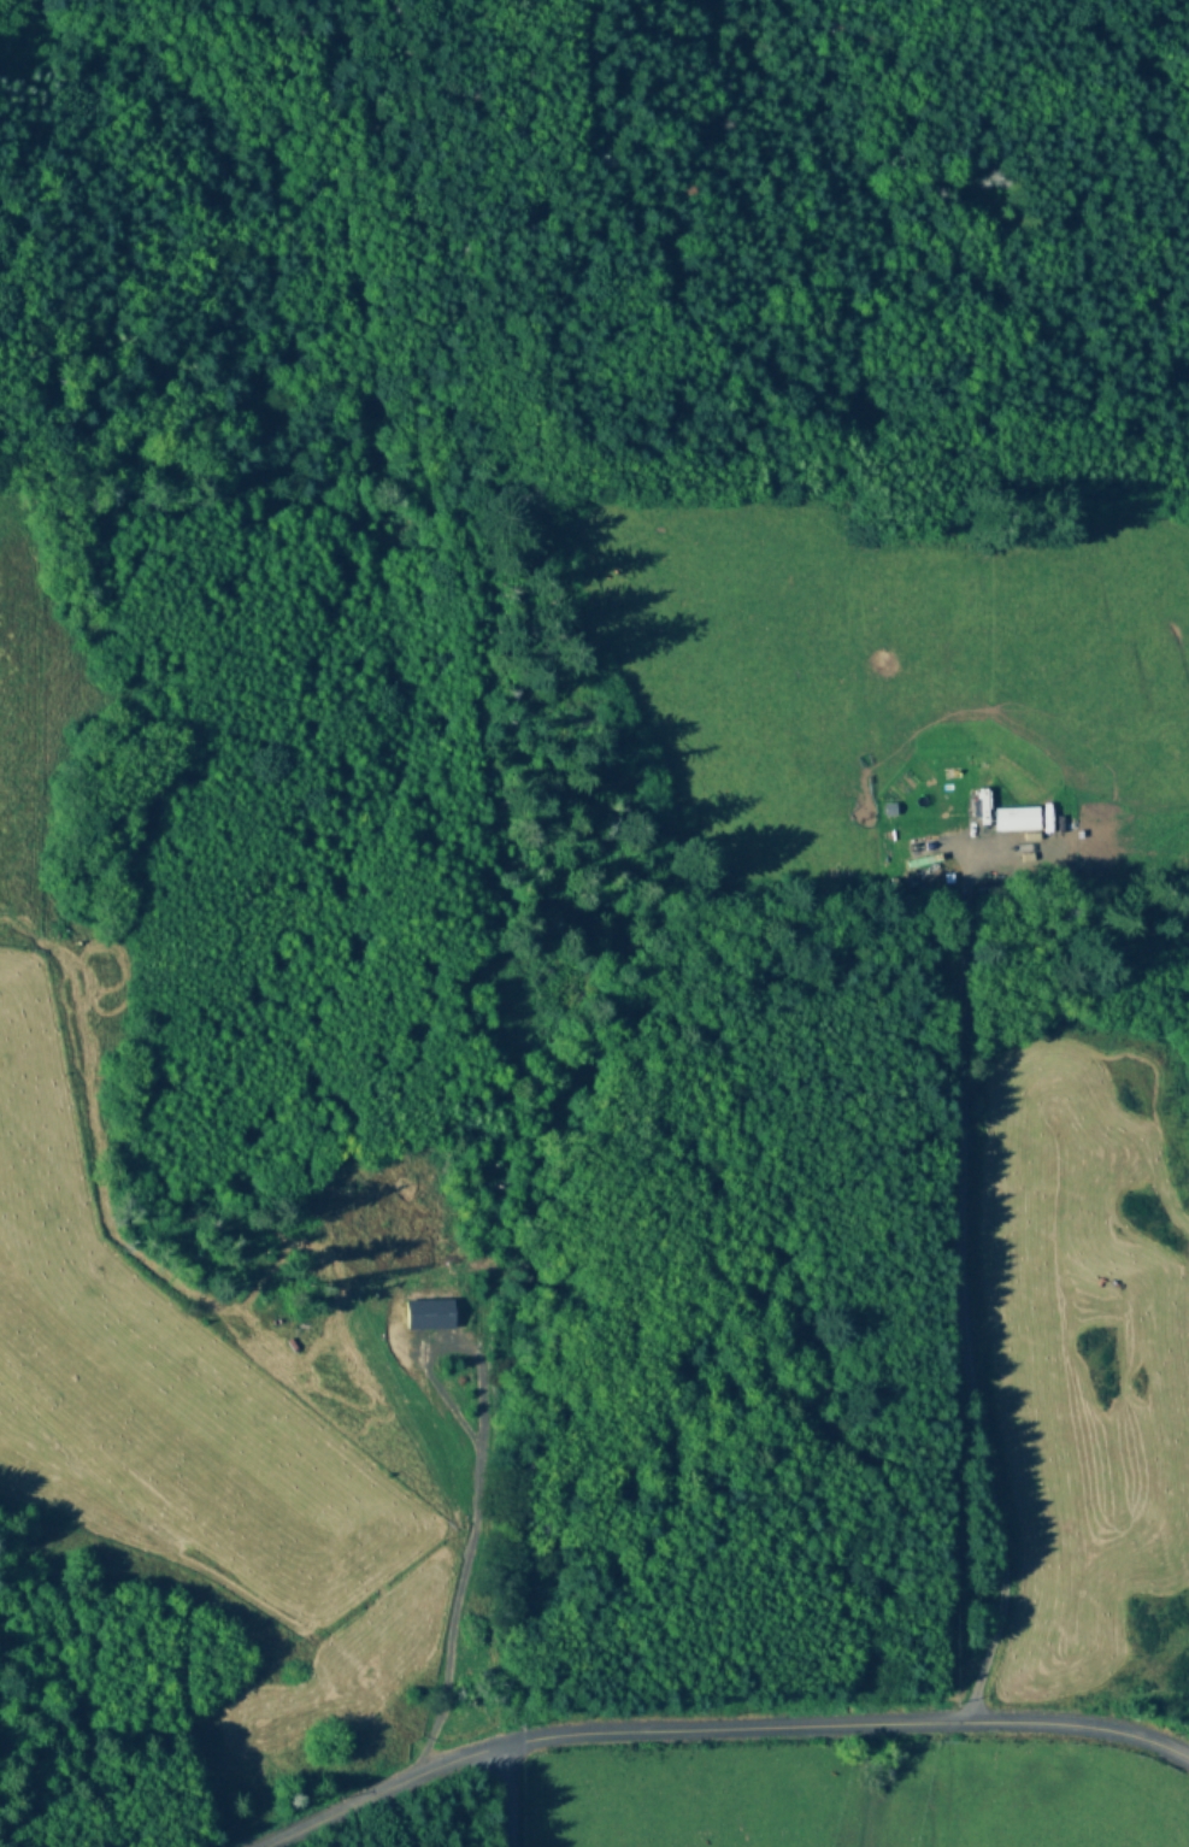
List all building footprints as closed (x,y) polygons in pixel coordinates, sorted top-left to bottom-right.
[(1038,832),(1038,808),(994,808),(994,833),(1038,832)]
